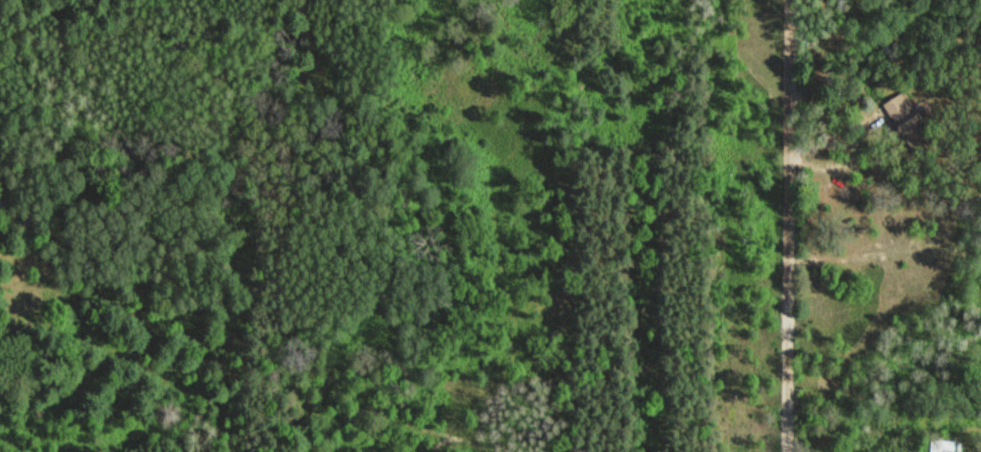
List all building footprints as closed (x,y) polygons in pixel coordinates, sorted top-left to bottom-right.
[(923,119),(907,90),(884,103),(912,153),(931,143),(919,122),(923,119)] [(38,231),(40,218),(26,216),(24,229),(38,231)] [(932,439),(931,451),(954,451),(955,440),(932,439)]
